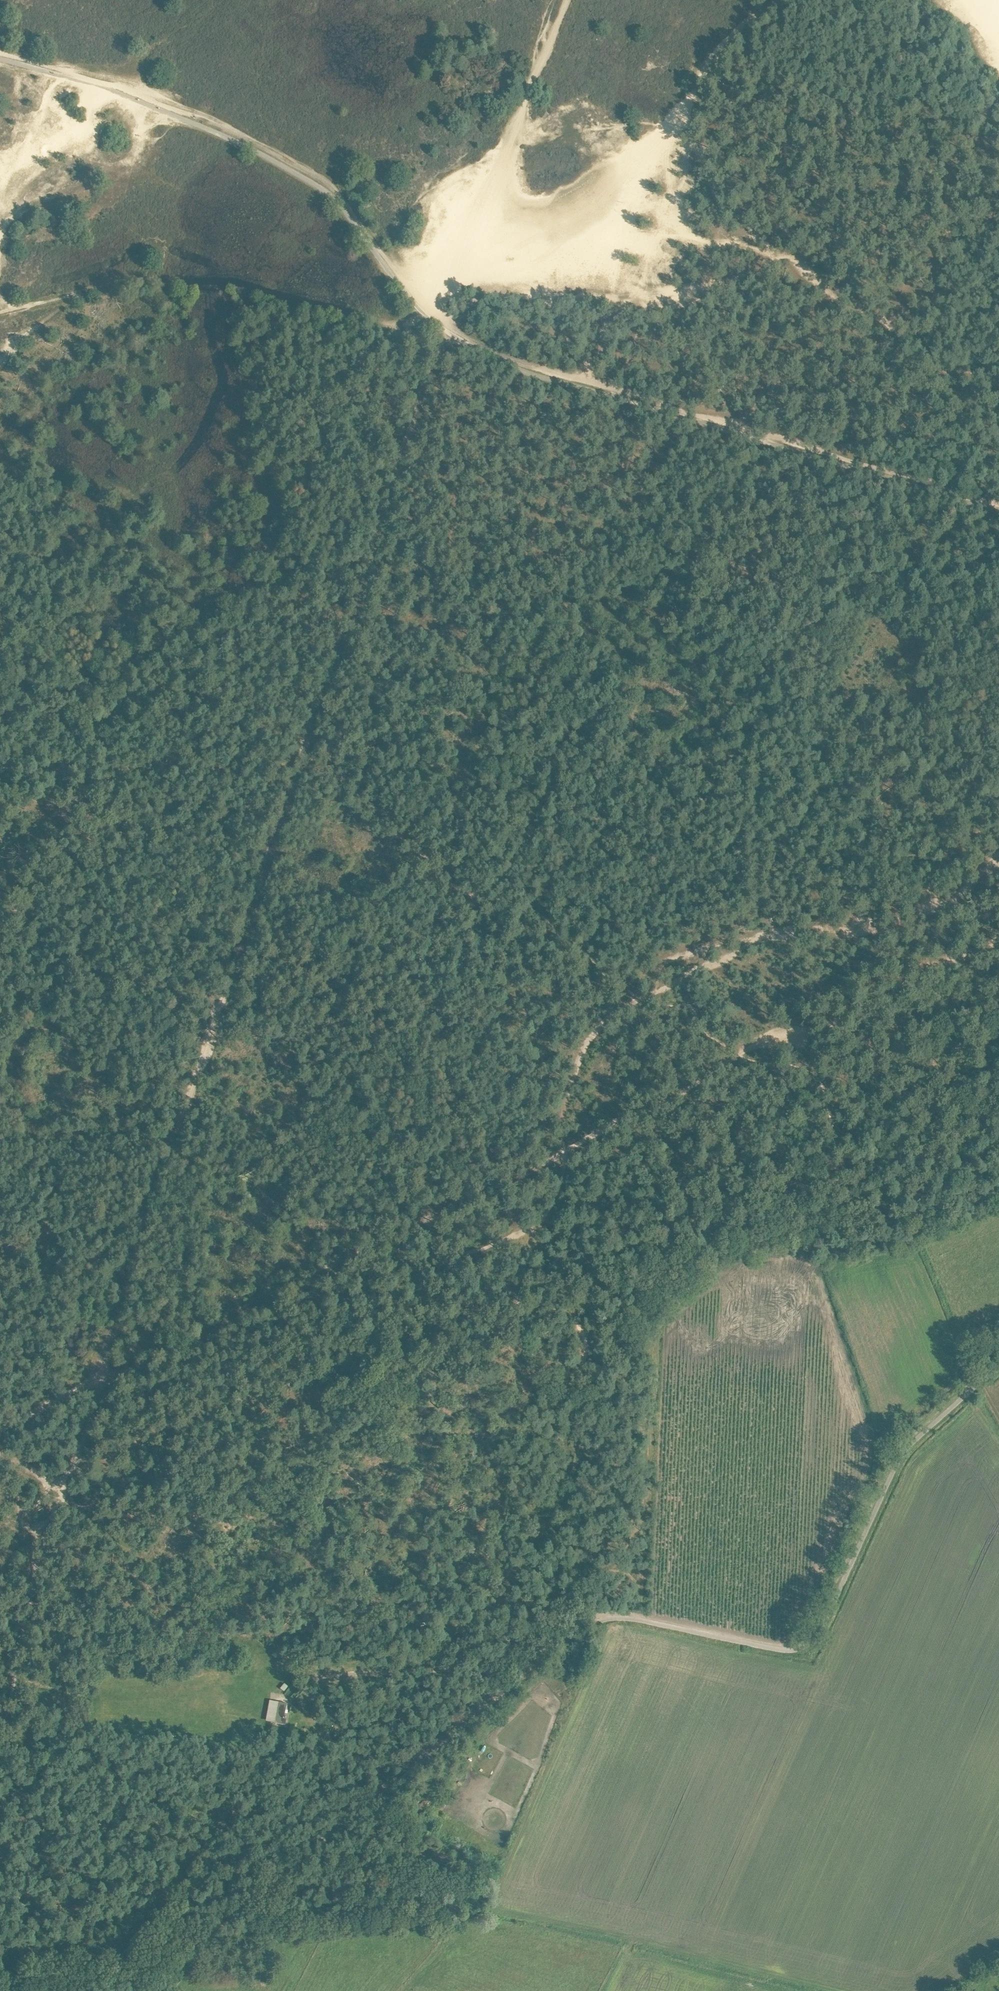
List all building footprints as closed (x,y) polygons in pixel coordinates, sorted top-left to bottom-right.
[(269,1700),(265,1721),(285,1724),(286,1718),(283,1718),(286,1703),(269,1700)]
